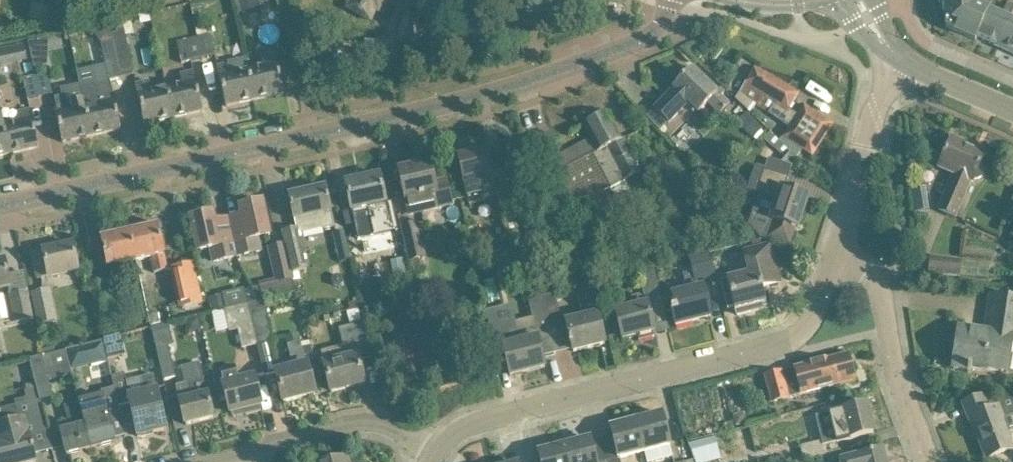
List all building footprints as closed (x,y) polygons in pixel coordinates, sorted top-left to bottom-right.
[(244,15),(260,11),(258,0),(241,0),(244,15)] [(352,1),(351,4),(368,13),(370,8),(382,14),(389,0),(349,0),(352,1)] [(941,8),(945,7),(945,27),(976,41),(977,38),(1012,54),(1012,21),(978,6),(978,0),(941,0),(941,8)] [(417,47),(424,18),(406,14),(399,43),(417,47)] [(122,20),(109,23),(114,41),(117,58),(122,79),(134,76),(122,20)] [(211,36),(194,39),(199,60),(215,57),(211,36)] [(199,60),(194,39),(177,43),(182,64),(199,60)] [(114,41),(102,44),(105,60),(110,81),(122,79),(117,58),(114,41)] [(27,61),(24,45),(0,50),(0,67),(27,61)] [(255,101),(284,94),(275,54),(262,57),(264,68),(249,71),(255,101)] [(233,75),(230,64),(217,67),(226,107),(255,101),(249,71),(233,75)] [(789,110),(799,94),(780,82),(755,68),(741,94),(737,101),(750,113),(756,104),(790,125),(783,138),(813,157),(833,125),(803,106),(797,115),(789,110)] [(653,108),(667,122),(687,102),(690,104),(688,106),(693,111),(695,109),(699,113),(709,103),(721,115),(730,105),(692,69),(653,108)] [(174,119),(203,112),(194,72),(181,75),(183,86),(167,89),(174,119)] [(53,95),(48,73),(36,76),(41,98),(53,95)] [(36,76),(23,79),(28,100),(41,98),(36,76)] [(96,82),(80,85),(83,99),(85,108),(91,137),(121,130),(117,111),(113,92),(111,83),(97,86),(96,82)] [(151,93),(149,82),(136,85),(145,125),(174,119),(167,89),(151,93)] [(56,104),(54,105),(58,124),(62,143),(91,137),(85,108),(83,99),(80,85),(61,90),(63,97),(55,98),(56,104)] [(39,148),(31,110),(17,113),(19,122),(4,125),(2,116),(1,116),(10,155),(39,148)] [(624,181),(641,172),(624,138),(621,140),(607,113),(584,125),(598,152),(561,171),(565,179),(575,220),(585,217),(583,210),(594,205),(592,200),(610,190),(616,201),(631,193),(624,181)] [(10,155),(1,116),(0,117),(0,157),(10,155)] [(531,156),(556,150),(552,134),(527,141),(531,156)] [(984,169),(980,164),(985,153),(952,139),(940,168),(954,175),(939,210),(955,217),(971,181),(973,182),(973,181),(978,181),(982,179),(985,174),(984,169)] [(493,173),(487,151),(458,158),(464,181),(470,205),(484,202),(484,199),(498,195),(508,239),(509,238),(515,261),(527,258),(505,170),(493,173)] [(435,184),(430,165),(399,172),(409,214),(451,205),(446,181),(435,184)] [(756,168),(748,191),(759,195),(749,225),(759,235),(777,241),(785,244),(790,241),(795,228),(799,229),(809,199),(785,191),(789,178),(756,168)] [(388,213),(385,196),(380,176),(345,184),(352,212),(365,209),(367,218),(388,213)] [(684,204),(700,190),(690,177),(673,190),(684,204)] [(589,274),(575,220),(565,179),(515,192),(530,251),(543,248),(551,283),(589,274)] [(333,228),(330,214),(331,213),(326,188),(289,197),(297,231),(284,233),(287,246),(286,246),(294,281),(296,288),(302,286),(299,272),(306,270),(298,232),(323,227),(323,230),(333,228)] [(238,257),(261,252),(258,238),(270,235),(263,203),(240,208),(242,217),(228,220),(236,253),(238,257)] [(216,223),(214,214),(191,219),(198,252),(211,249),(214,262),(238,257),(236,253),(228,220),(216,223)] [(410,263),(427,259),(418,224),(401,229),(410,263)] [(168,270),(165,255),(158,226),(130,232),(137,261),(152,258),(155,273),(168,270)] [(124,280),(121,265),(137,261),(130,232),(101,239),(108,268),(109,268),(112,283),(124,280)] [(345,278),(354,275),(343,233),(334,235),(345,278)] [(38,280),(79,271),(73,245),(32,254),(38,280)] [(277,285),(294,281),(286,246),(270,250),(277,285)] [(752,307),(766,304),(762,289),(781,285),(771,246),(744,252),(750,275),(721,282),(727,309),(734,308),(735,311),(736,311),(737,316),(753,312),(752,307)] [(711,318),(701,280),(715,277),(709,254),(690,259),(694,273),(684,275),(688,291),(670,295),(675,311),(671,312),(672,315),(673,315),(676,326),(711,318)] [(527,258),(515,261),(517,267),(524,271),(530,270),(527,258)] [(959,277),(960,262),(931,258),(930,273),(959,277)] [(392,261),(397,284),(408,282),(404,259),(392,261)] [(11,288),(5,260),(0,260),(0,290),(11,288)] [(180,308),(202,303),(201,299),(193,264),(171,269),(180,308)] [(665,313),(654,269),(638,273),(646,300),(640,297),(633,298),(630,304),(632,311),(617,315),(623,340),(654,332),(650,316),(665,313)] [(340,288),(344,284),(343,278),(337,277),(333,281),(334,286),(340,288)] [(604,300),(622,296),(618,282),(600,286),(604,300)] [(97,315),(113,311),(107,284),(91,288),(97,315)] [(605,345),(598,316),(605,314),(600,295),(598,285),(577,290),(583,317),(564,322),(566,328),(568,327),(571,340),(569,341),(570,345),(572,345),(574,352),(605,345)] [(40,327),(57,323),(50,291),(33,295),(40,327)] [(17,325),(34,322),(27,293),(11,296),(17,325)] [(549,332),(563,328),(556,295),(541,298),(549,332)] [(549,332),(541,298),(529,301),(533,319),(517,323),(516,322),(499,326),(504,347),(503,347),(510,377),(545,368),(537,335),(549,332)] [(954,369),(968,371),(972,372),(972,367),(1006,372),(1012,373),(1012,301),(1012,300),(992,298),(986,335),(959,331),(954,369)] [(258,346),(273,343),(263,300),(248,304),(249,305),(258,346)] [(359,308),(357,302),(348,304),(350,310),(359,308)] [(229,333),(239,331),(243,350),(258,346),(249,305),(224,311),(229,333)] [(165,382),(177,379),(169,347),(174,347),(169,324),(152,328),(165,382)] [(324,365),(327,373),(332,393),(364,384),(356,352),(368,349),(361,324),(339,330),(344,348),(321,354),(324,365)] [(284,403),(315,395),(299,333),(286,336),(294,369),(276,373),(284,403)] [(109,360),(126,356),(121,337),(105,341),(109,360)] [(105,341),(88,346),(92,366),(109,362),(108,361),(109,360),(105,341)] [(43,357),(30,361),(37,389),(40,402),(53,398),(49,382),(72,376),(70,372),(66,351),(56,354),(45,357),(43,357)] [(855,381),(849,355),(794,369),(794,370),(783,373),(765,377),(772,405),(790,400),(790,399),(801,396),(801,397),(824,391),(823,389),(855,381)] [(437,356),(414,361),(420,384),(442,379),(437,356)] [(179,402),(181,406),(186,425),(214,418),(208,395),(207,395),(200,364),(182,369),(186,384),(177,387),(181,402),(179,402)] [(262,406),(254,377),(240,381),(236,367),(220,371),(223,386),(216,387),(220,402),(227,400),(231,414),(245,410),(246,415),(261,411),(259,407),(262,406)] [(141,379),(144,394),(129,398),(138,437),(166,430),(154,376),(141,379)] [(37,389),(25,393),(27,398),(28,405),(36,435),(48,432),(40,402),(37,389)] [(996,400),(993,393),(963,404),(973,431),(975,430),(986,459),(1012,449),(1012,447),(1003,421),(1012,417),(1012,401),(996,400)] [(92,449),(115,443),(103,398),(80,403),(92,449)] [(67,455),(92,449),(80,403),(65,407),(70,430),(61,433),(67,455)] [(17,405),(0,410),(0,460),(1,461),(35,461),(33,453),(35,453),(34,449),(32,449),(29,437),(28,437),(24,421),(21,422),(17,405)] [(820,458),(839,453),(836,441),(850,437),(851,440),(873,434),(866,405),(841,411),(841,413),(818,418),(821,432),(823,432),(826,442),(801,447),(805,461),(806,461),(820,458)] [(673,457),(662,415),(636,422),(645,455),(646,461),(654,461),(673,457)] [(619,461),(645,455),(636,422),(611,428),(619,461)] [(695,461),(713,461),(722,460),(717,437),(691,442),(695,461)] [(590,440),(564,447),(568,461),(596,461),(590,440)] [(564,447),(538,453),(541,461),(568,461),(564,447)] [(882,451),(840,461),(885,461),(882,451)]
